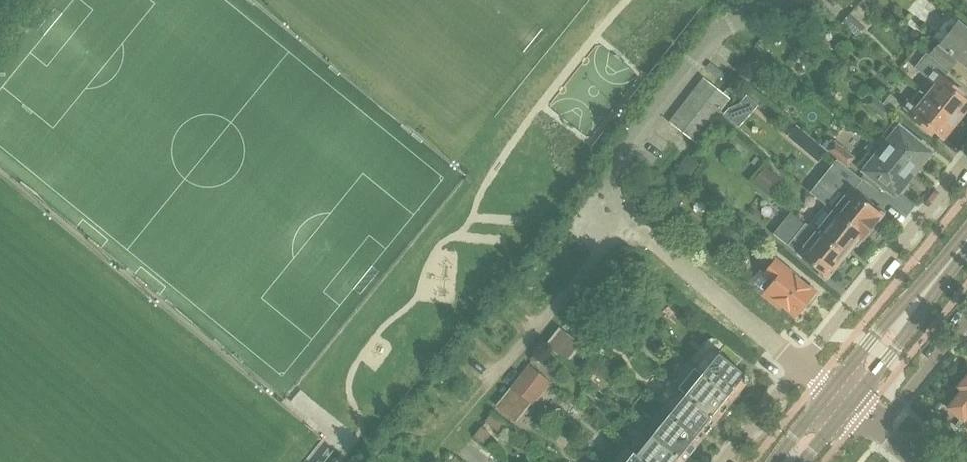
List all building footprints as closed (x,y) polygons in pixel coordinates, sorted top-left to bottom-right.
[(851,14),(850,13),(843,22),(842,22),(844,23),(858,35),(865,26),(851,14)] [(925,54),(949,73),(959,61),(966,67),(966,30),(962,26),(944,49),(938,44),(930,54),(927,52),(925,54)] [(920,92),(957,122),(966,109),(966,103),(960,97),(963,94),(945,79),(949,73),(925,54),(915,67),(930,79),(920,92)] [(697,142),(731,98),(704,76),(670,121),(697,142)] [(957,122),(920,92),(904,111),(931,133),(934,129),(944,137),(957,122)] [(893,111),(884,103),(872,93),(865,103),(885,121),(893,111)] [(891,94),(884,103),(893,111),(894,112),(902,103),(891,94)] [(731,113),(728,117),(737,125),(741,121),(731,113)] [(786,132),(817,159),(826,148),(795,122),(786,132)] [(881,135),(875,143),(913,174),(930,153),(894,124),(883,137),(881,135)] [(848,166),(856,156),(835,140),(828,149),(848,166)] [(869,150),(872,152),(860,166),(895,195),(913,174),(875,143),(869,150)] [(700,165),(688,156),(679,166),(691,176),(700,165)] [(756,182),(768,192),(779,179),(767,169),(756,182)] [(852,190),(834,212),(866,237),(884,215),(852,190)] [(663,218),(678,218),(677,191),(663,191),(663,218)] [(834,212),(817,233),(845,256),(853,246),(858,246),(866,237),(834,212)] [(787,246),(799,255),(827,278),(845,256),(817,233),(805,223),(787,246)] [(748,283),(764,296),(780,309),(783,306),(797,318),(817,294),(776,261),(766,273),(760,269),(748,283)] [(565,323),(567,324),(587,340),(601,322),(582,306),(579,304),(565,323)] [(629,345),(636,336),(621,324),(614,332),(629,345)] [(547,345),(549,346),(569,362),(583,345),(563,329),(561,327),(547,345)] [(714,348),(698,369),(735,399),(748,383),(746,374),(736,366),(742,358),(726,344),(719,352),(714,348)] [(529,363),(511,386),(534,404),(552,381),(529,363)] [(698,369),(681,389),(718,419),(735,399),(698,369)] [(947,396),(952,400),(946,407),(962,420),(966,415),(966,380),(962,386),(958,383),(947,396)] [(681,389),(665,409),(702,440),(718,419),(681,389)] [(665,409),(648,430),(686,460),(702,440),(665,409)] [(486,421),(501,432),(508,423),(493,412),(486,421)] [(483,424),(475,434),(484,441),(492,432),(483,424)] [(627,446),(646,461),(684,461),(686,460),(648,430),(641,424),(628,440),(635,446),(632,450),(628,446),(627,446)] [(614,461),(646,461),(627,446),(614,461)]
